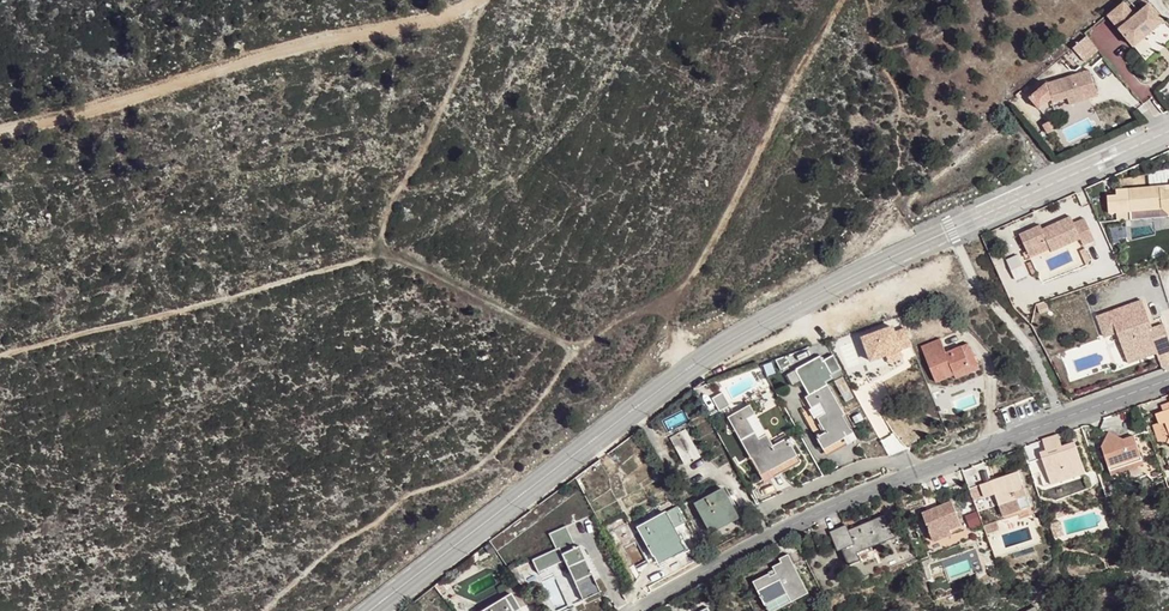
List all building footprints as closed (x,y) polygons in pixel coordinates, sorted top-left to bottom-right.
[(1133,14),(1123,3),(1108,17),(1117,27),(1130,45),(1146,32),(1161,20),(1147,2),(1133,14)] [(1084,61),(1098,49),(1086,35),(1072,48),(1084,61)] [(1085,71),(1042,84),(1047,101),(1048,104),(1069,98),(1070,104),(1082,100),(1093,97),(1085,71)] [(1047,101),(1042,84),(1025,98),(1036,110),(1047,101)] [(1152,184),(1136,186),(1121,188),(1122,210),(1154,207),(1164,216),(1168,215),(1168,180),(1164,180),(1165,190),(1159,191),(1155,190),(1152,189),(1152,184)] [(1155,217),(1164,216),(1154,207),(1155,217)] [(1041,233),(1039,230),(1037,225),(1027,230),(1017,234),(1025,252),(1045,243),(1048,249),(1050,253),(1078,240),(1081,246),(1092,241),(1082,220),(1072,225),(1068,216),(1043,228),(1045,232),(1041,233)] [(1028,258),(1048,249),(1045,243),(1025,252),(1028,258)] [(1021,255),(1007,257),(1012,279),(1025,277),(1021,255)] [(1168,362),(1168,352),(1159,322),(1147,326),(1143,328),(1140,320),(1144,319),(1137,298),(1093,313),(1100,334),(1111,330),(1114,338),(1124,335),(1133,358),(1151,352),(1153,359),(1156,367),(1168,362)] [(1122,362),(1133,358),(1124,335),(1114,338),(1122,362)] [(921,348),(903,354),(918,390),(927,387),(937,383),(935,381),(950,375),(948,368),(954,366),(949,352),(927,361),(921,348)] [(816,359),(790,374),(802,396),(828,383),(827,380),(838,374),(830,358),(818,365),(816,359)] [(840,417),(823,387),(796,401),(800,409),(796,411),(819,449),(831,443),(843,436),(834,420),(840,417)] [(1165,400),(1167,406),(1163,407),(1154,410),(1157,418),(1158,420),(1163,419),(1168,434),(1166,438),(1168,440),(1168,398),(1165,400)] [(745,406),(723,417),(746,458),(753,455),(762,472),(777,464),(792,455),(783,439),(768,447),(745,406)] [(1158,420),(1157,418),(1151,420),(1157,437),(1166,438),(1168,434),(1163,419),(1158,420)] [(1098,452),(1119,468),(1138,462),(1128,434),(1117,438),(1102,430),(1096,445),(1098,452)] [(666,440),(669,445),(684,437),(681,432),(666,440)] [(1059,445),(1054,433),(1039,439),(1041,445),(1044,450),(1052,447),(1054,451),(1045,455),(1039,457),(1050,484),(1083,471),(1071,440),(1059,445)] [(684,437),(669,445),(679,464),(694,457),(684,437)] [(988,481),(978,485),(982,497),(992,493),(997,504),(1010,499),(1018,507),(1023,505),(1028,503),(1022,487),(1015,470),(988,481)] [(978,485),(966,489),(971,501),(982,497),(978,485)] [(722,488),(719,490),(727,504),(733,515),(737,513),(722,488)] [(727,504),(719,490),(692,505),(706,530),(712,527),(717,524),(711,513),(727,504)] [(948,498),(936,503),(938,507),(950,502),(948,498)] [(948,530),(950,533),(961,528),(952,503),(936,509),(921,516),(930,537),(948,530)] [(717,524),(733,515),(727,504),(711,513),(717,524)] [(978,511),(967,513),(968,528),(980,526),(978,511)] [(649,553),(650,553),(660,548),(654,535),(669,527),(662,514),(636,529),(649,553)] [(860,528),(848,533),(857,553),(894,539),(885,518),(865,526),(867,528),(861,530),(860,528)] [(562,527),(545,534),(553,550),(529,561),(536,578),(557,569),(568,592),(592,581),(576,545),(572,547),(562,527)] [(654,535),(660,548),(664,555),(666,559),(674,555),(683,551),(669,527),(654,535)] [(857,553),(848,533),(847,530),(845,527),(831,532),(838,550),(842,548),(849,563),(859,560),(857,553)] [(951,537),(950,533),(948,530),(930,537),(933,544),(951,537)] [(660,548),(650,553),(654,560),(664,555),(660,548)] [(821,587),(802,548),(793,552),(795,557),(790,559),(786,561),(788,565),(767,575),(782,603),(802,593),(803,596),(821,587)] [(592,581),(568,592),(576,610),(589,605),(601,600),(592,581)] [(507,595),(501,599),(509,610),(516,610),(507,595)] [(482,610),(509,610),(501,599),(482,610)] [(1038,602),(1021,610),(1043,610),(1038,602)]
